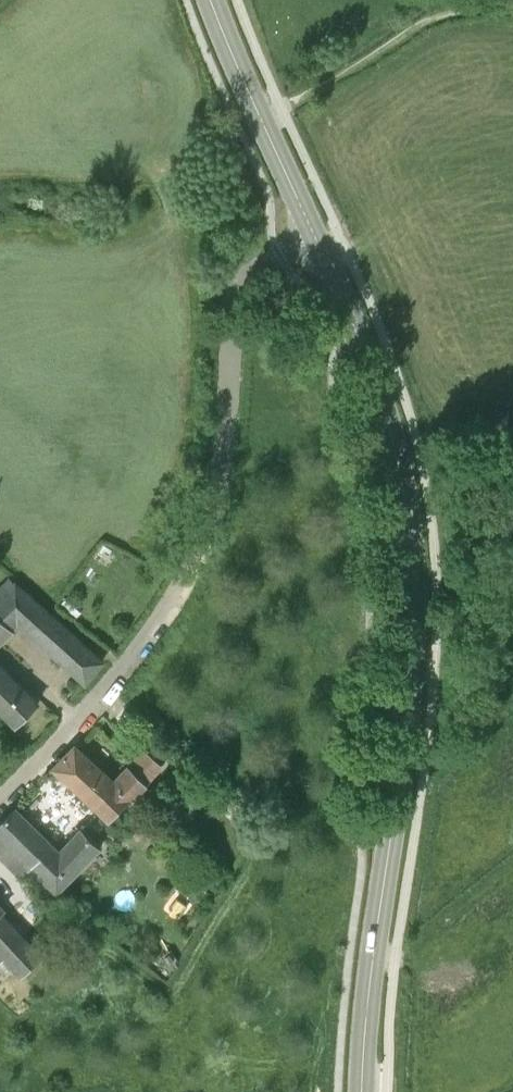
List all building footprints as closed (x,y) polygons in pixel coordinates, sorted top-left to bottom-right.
[(15,586),(7,579),(0,586),(0,640),(21,618),(26,625),(32,634),(85,681),(103,660),(15,586)] [(19,724),(36,706),(0,670),(0,705),(19,724)] [(96,804),(115,785),(75,746),(56,766),(96,804)] [(127,803),(162,766),(146,752),(115,785),(96,804),(112,819),(127,803)] [(30,809),(34,813),(46,799),(41,794),(38,798),(39,799),(30,809)] [(42,836),(14,809),(0,824),(0,854),(20,874),(29,865),(56,891),(99,846),(83,830),(60,854),(42,836)] [(4,957),(22,975),(40,957),(0,914),(0,961),(4,957)]
